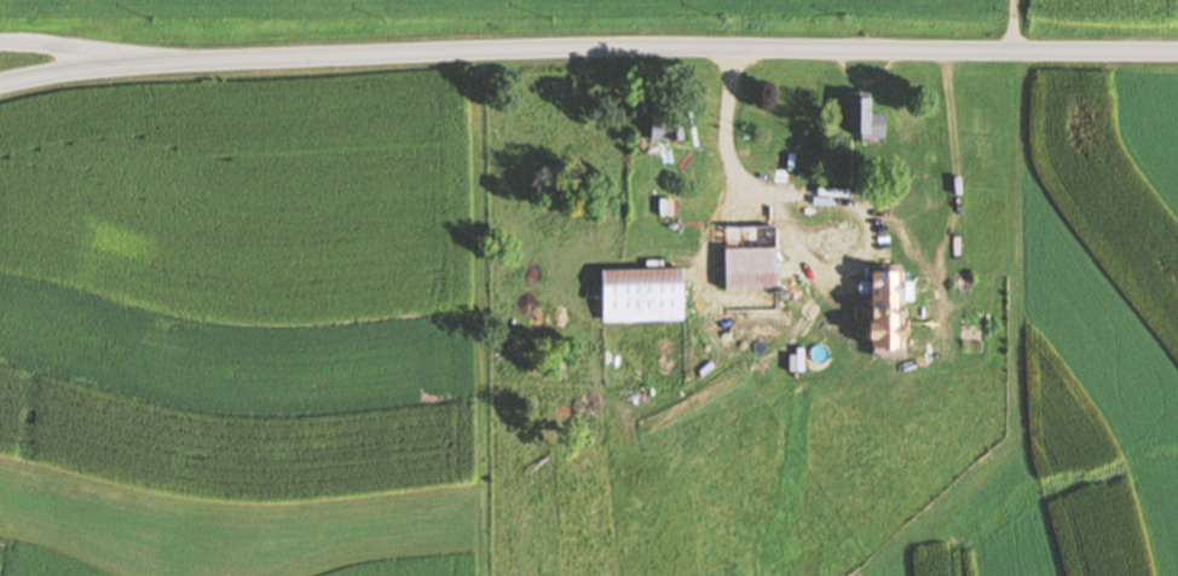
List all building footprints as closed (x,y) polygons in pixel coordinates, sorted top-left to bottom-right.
[(887,114),(873,114),(873,98),(847,98),(847,140),(887,140),(887,114)] [(691,141),(691,117),(651,117),(651,141),(691,141)] [(806,152),(778,152),(778,174),(806,174),(806,152)] [(783,248),(730,248),(730,290),(783,290),(783,248)] [(603,270),(603,323),(690,322),(690,269),(603,270)] [(876,291),(876,350),(907,350),(907,272),(875,272),(875,291),(876,291)]
